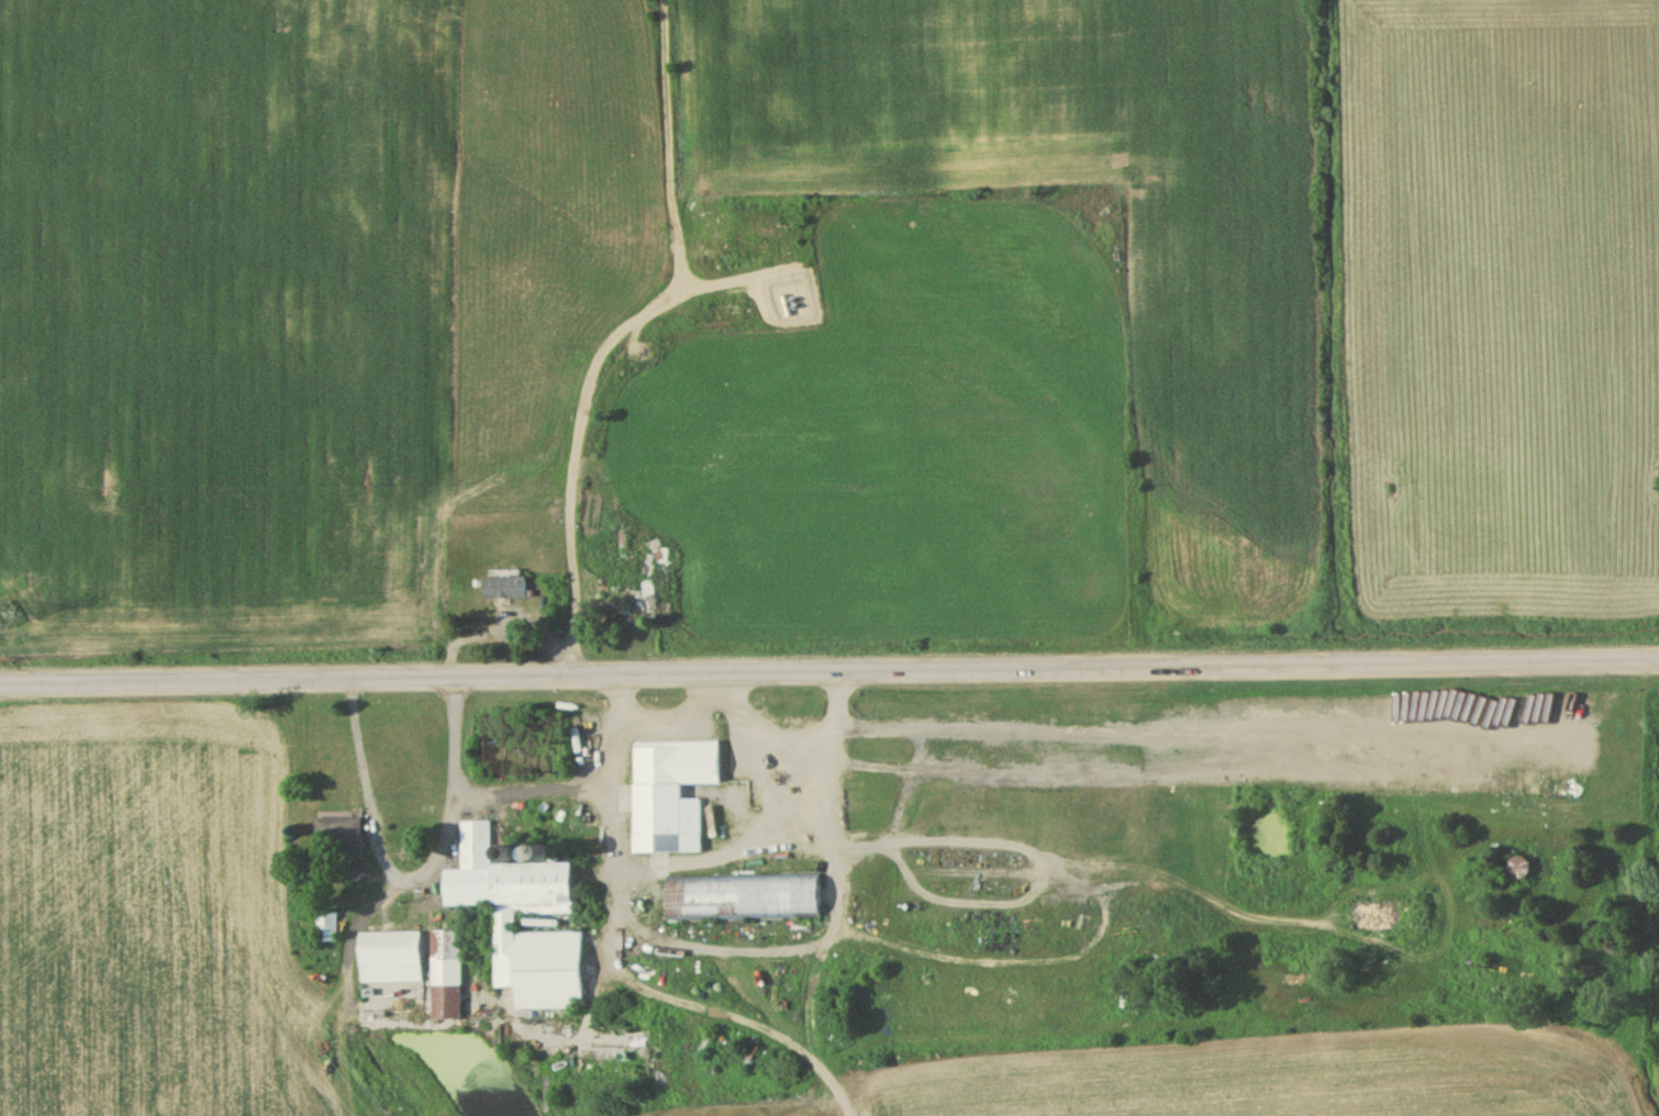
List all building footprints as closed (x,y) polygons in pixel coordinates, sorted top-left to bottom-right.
[(528,602),(528,580),(486,580),(486,602),(528,602)] [(653,597),(604,597),(604,625),(653,625),(653,597)] [(634,745),(634,856),(701,856),(701,802),(681,802),(681,788),(719,788),(719,744),(634,745)] [(361,821),(315,821),(315,850),(361,850),(361,821)] [(582,1013),(581,935),(516,936),(516,919),(572,919),(572,867),(491,868),(491,824),(459,824),(460,910),(495,910),(495,992),(515,992),(515,1014),(582,1013)] [(1520,884),(1533,868),(1520,856),(1506,872),(1520,884)] [(729,880),(729,890),(735,890),(736,923),(820,921),(819,878),(729,880)] [(337,945),(337,916),(316,916),(316,945),(337,945)] [(432,1023),(461,1023),(461,934),(432,934),(432,1023)] [(421,936),(359,936),(359,986),(421,986),(421,936)]
